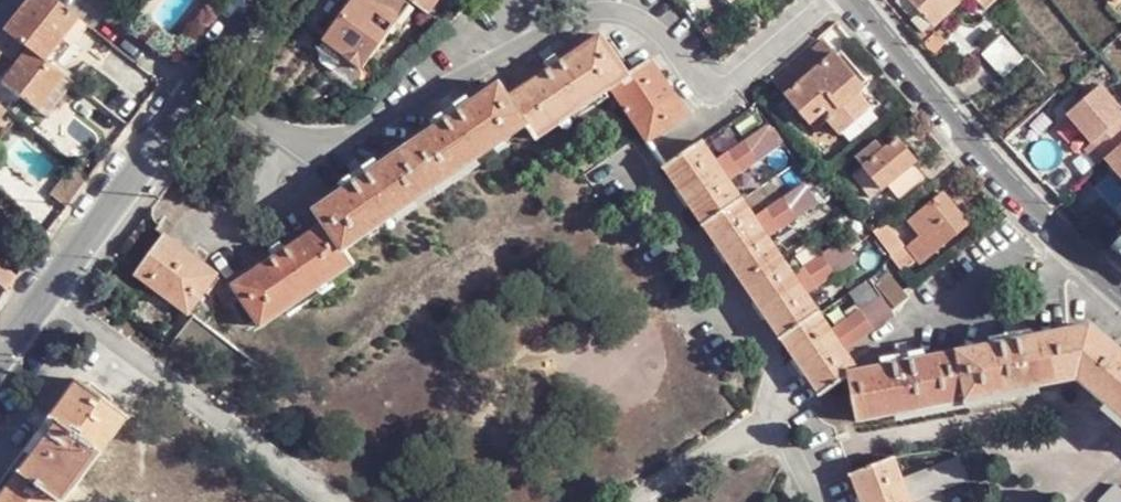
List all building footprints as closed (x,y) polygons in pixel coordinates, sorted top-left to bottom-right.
[(3,30),(14,40),(28,50),(43,61),(77,19),(53,0),(28,0),(3,30)] [(401,20),(384,7),(382,10),(368,0),(358,0),(327,40),(330,43),(323,53),(340,68),(347,59),(364,71),(401,20)] [(401,20),(411,7),(402,0),(368,0),(382,10),(384,7),(401,20)] [(431,17),(444,0),(409,0),(431,17)] [(898,3),(927,38),(968,0),(901,0),(898,3)] [(927,38),(935,47),(979,6),(974,0),(968,0),(927,38)] [(979,6),(987,14),(1001,0),(986,0),(979,6)] [(77,19),(43,61),(53,68),(87,26),(77,19)] [(0,34),(0,57),(8,63),(12,57),(19,62),(28,50),(14,40),(3,30),(0,34)] [(1001,75),(1023,56),(1001,32),(980,51),(1001,75)] [(607,94),(613,90),(631,78),(630,76),(603,37),(563,65),(550,74),(511,100),(503,87),(475,106),(438,131),(382,171),(346,194),(318,213),(326,226),(290,252),(276,261),(238,288),(264,329),(288,314),(333,283),(356,266),(348,252),(367,239),(509,142),(529,129),(538,142),(562,126),(607,94)] [(853,145),(879,119),(863,98),(868,92),(828,46),(780,87),(819,132),(830,124),(841,138),(845,136),(853,145)] [(43,61),(28,50),(19,62),(13,69),(1,84),(36,111),(63,77),(53,68),(43,61)] [(550,74),(563,65),(559,59),(546,67),(550,74)] [(631,78),(613,90),(649,143),(690,117),(652,61),(630,76),(631,78)] [(1,83),(13,69),(5,63),(0,69),(0,82),(1,83)] [(63,77),(36,111),(45,120),(73,84),(63,77)] [(1120,185),(1120,100),(1106,80),(1066,111),(1120,185)] [(610,100),(607,94),(562,126),(565,131),(610,100)] [(438,131),(475,106),(471,102),(460,110),(447,117),(435,126),(438,131)] [(446,116),(447,117),(460,110),(458,107),(446,116)] [(767,129),(747,143),(753,153),(761,164),(781,149),(767,129)] [(885,193),(919,164),(900,141),(866,169),(885,193)] [(512,147),(509,142),(367,239),(370,244),(512,147)] [(1120,415),(1120,351),(1095,329),(1037,340),(993,349),(930,361),(886,369),(863,374),(849,353),(842,343),(835,334),(810,296),(802,286),(796,276),(771,239),(764,229),(757,220),(732,183),(725,172),(719,161),(705,143),(667,169),(824,398),(852,381),(859,424),(901,417),(1041,390),(1081,382),(1113,408),(1120,415)] [(747,143),(719,161),(725,172),(753,153),(747,143)] [(725,172),(732,183),(761,164),(753,153),(725,172)] [(66,212),(89,181),(69,165),(46,196),(66,212)] [(346,194),(382,171),(379,165),(366,173),(354,182),(343,190),(346,194)] [(352,178),(354,182),(366,173),(365,170),(352,178)] [(807,186),(786,201),(792,210),(799,219),(820,205),(807,186)] [(937,255),(971,227),(945,195),(911,222),(937,255)] [(757,220),(764,229),(792,210),(786,201),(757,220)] [(764,229),(771,239),(799,219),(792,210),(764,229)] [(886,224),(872,237),(891,259),(905,249),(886,224)] [(167,238),(147,265),(160,274),(150,287),(191,318),(220,276),(167,238)] [(830,267),(837,278),(859,263),(845,242),(823,257),(830,267)] [(272,255),(276,261),(290,252),(285,246),(272,255)] [(796,276),(802,286),(830,267),(823,257),(796,276)] [(5,292),(17,275),(0,259),(0,286),(5,292)] [(160,274),(147,265),(137,277),(150,287),(160,274)] [(802,286),(810,296),(837,278),(830,267),(802,286)] [(884,271),(872,282),(897,310),(910,299),(884,271)] [(336,289),(333,283),(288,314),(292,319),(336,289)] [(884,300),(862,315),(869,324),(876,334),(897,320),(884,300)] [(835,334),(842,343),(869,324),(862,315),(835,334)] [(842,343),(849,353),(876,334),(869,324),(842,343)] [(993,349),(1037,340),(1036,335),(992,344),(993,349)] [(885,364),(886,369),(930,361),(928,356),(914,360),(899,362),(885,364)] [(122,415),(78,382),(0,489),(0,501),(58,501),(122,415)] [(1041,395),(1041,390),(901,417),(902,423),(1041,395)] [(1113,408),(1109,414),(1120,424),(1120,415),(1113,408)] [(909,493),(904,482),(896,461),(853,477),(863,501),(864,501),(912,501),(909,493)] [(960,462),(937,470),(941,481),(945,492),(968,483),(960,462)] [(937,470),(904,482),(909,493),(941,481),(937,470)] [(912,501),(918,501),(945,492),(941,481),(909,493),(912,501)] [(1117,488),(1104,501),(1120,501),(1120,492),(1117,488)]
